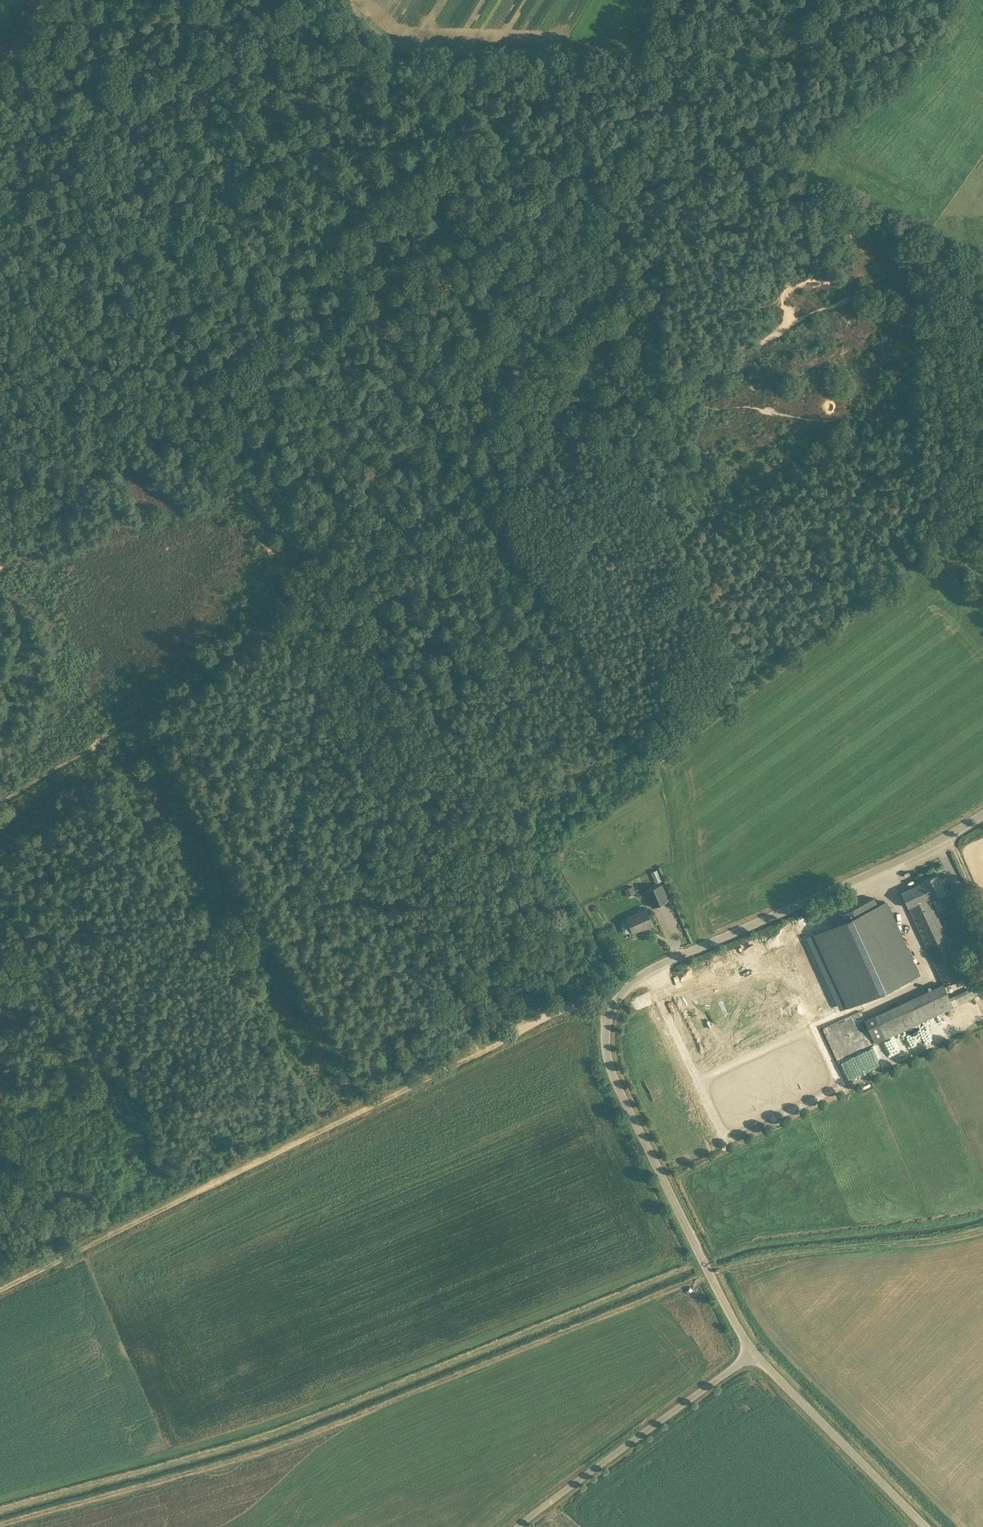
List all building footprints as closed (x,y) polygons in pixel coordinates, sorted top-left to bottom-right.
[(909,906),(934,957),(947,984),(965,976),(952,948),(928,898),(944,890),(937,874),(922,881),(923,882),(901,893),(908,907),(909,906)] [(633,885),(624,889),(627,897),(636,893),(633,885)] [(653,907),(664,902),(668,900),(661,885),(646,892),(653,907)] [(829,918),(833,925),(813,934),(847,1008),(919,975),(885,901),(877,905),(874,897),(829,918)] [(646,928),(653,925),(646,908),(639,911),(639,912),(627,918),(627,919),(623,921),(621,922),(621,925),(624,931),(625,933),(628,932),(632,930),(633,932),(645,926),(646,928)] [(945,984),(905,1003),(915,1024),(954,1006),(945,984)] [(956,1005),(976,996),(972,986),(952,995),(956,1005)] [(853,1022),(864,1021),(863,1013),(852,1014),(853,1022)]
